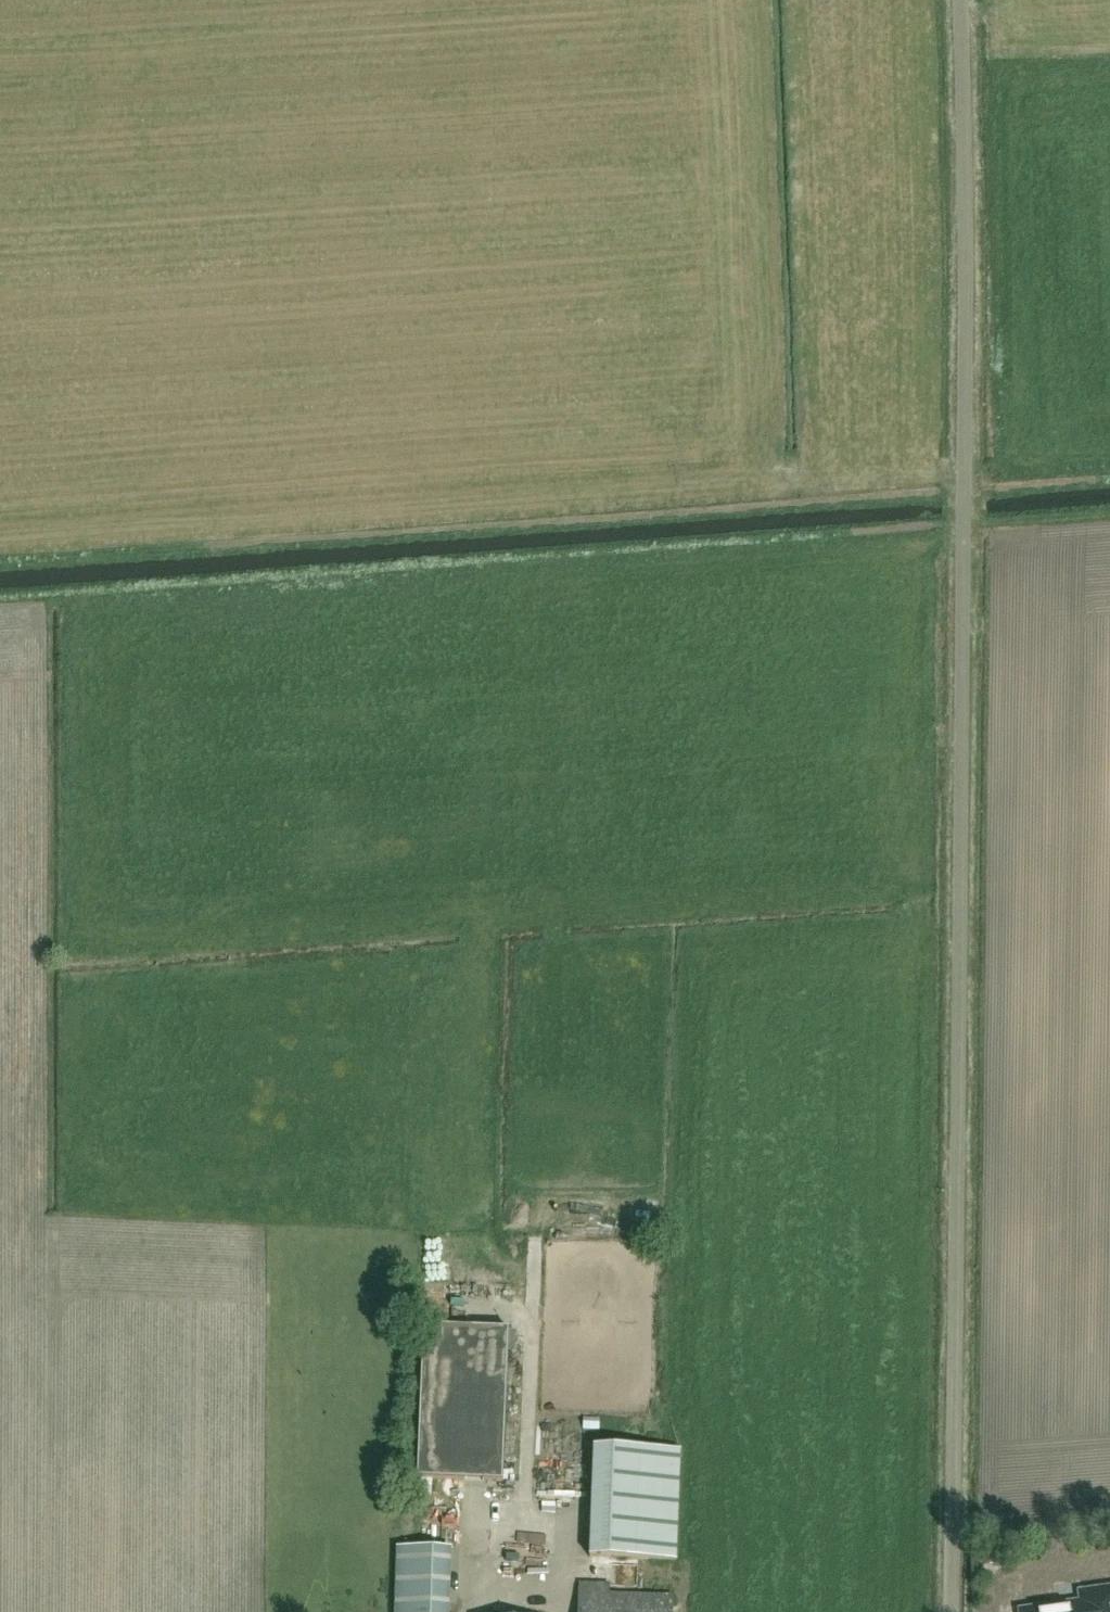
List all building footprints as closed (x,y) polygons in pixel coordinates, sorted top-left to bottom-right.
[(421,1327),(416,1479),(502,1482),(508,1330),(421,1327)] [(676,1560),(680,1450),(596,1447),(593,1447),(589,1558),(592,1558),(592,1557),(676,1560)] [(396,1548),(394,1611),(448,1611),(450,1550),(396,1548)] [(1081,1593),(1082,1602),(1020,1610),(1020,1611),(1109,1611),(1109,1589),(1081,1593)] [(578,1611),(672,1611),(672,1597),(579,1593),(578,1611)]
